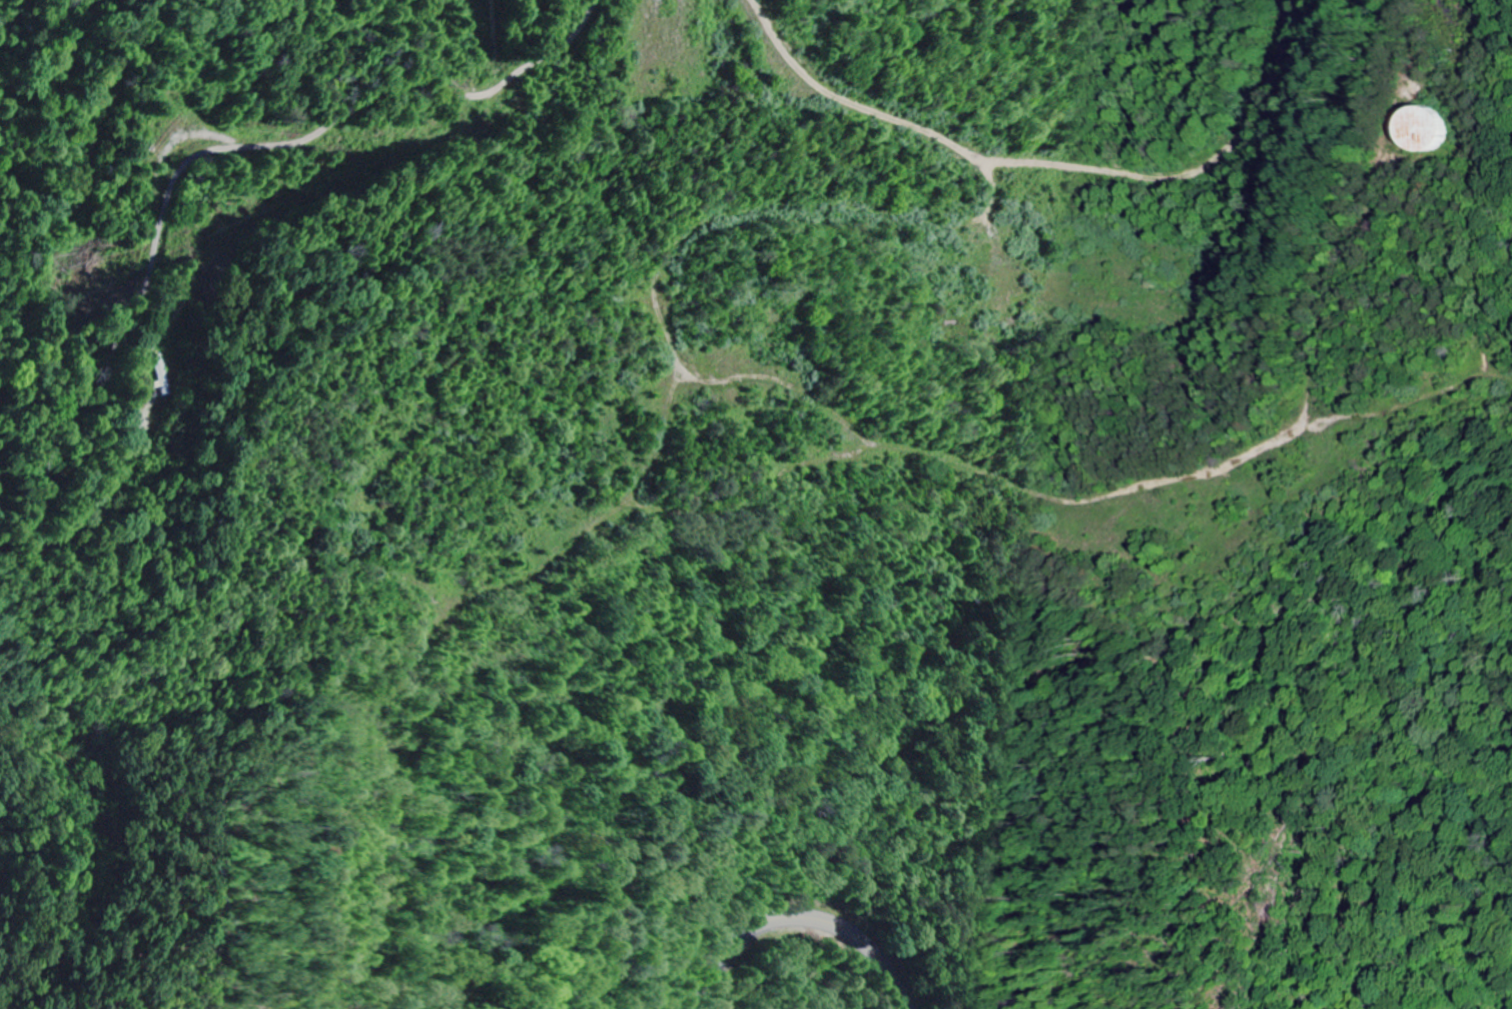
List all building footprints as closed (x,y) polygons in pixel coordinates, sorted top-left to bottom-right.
[(1416,152),(1457,151),(1456,109),(1415,110),(1416,152)]
